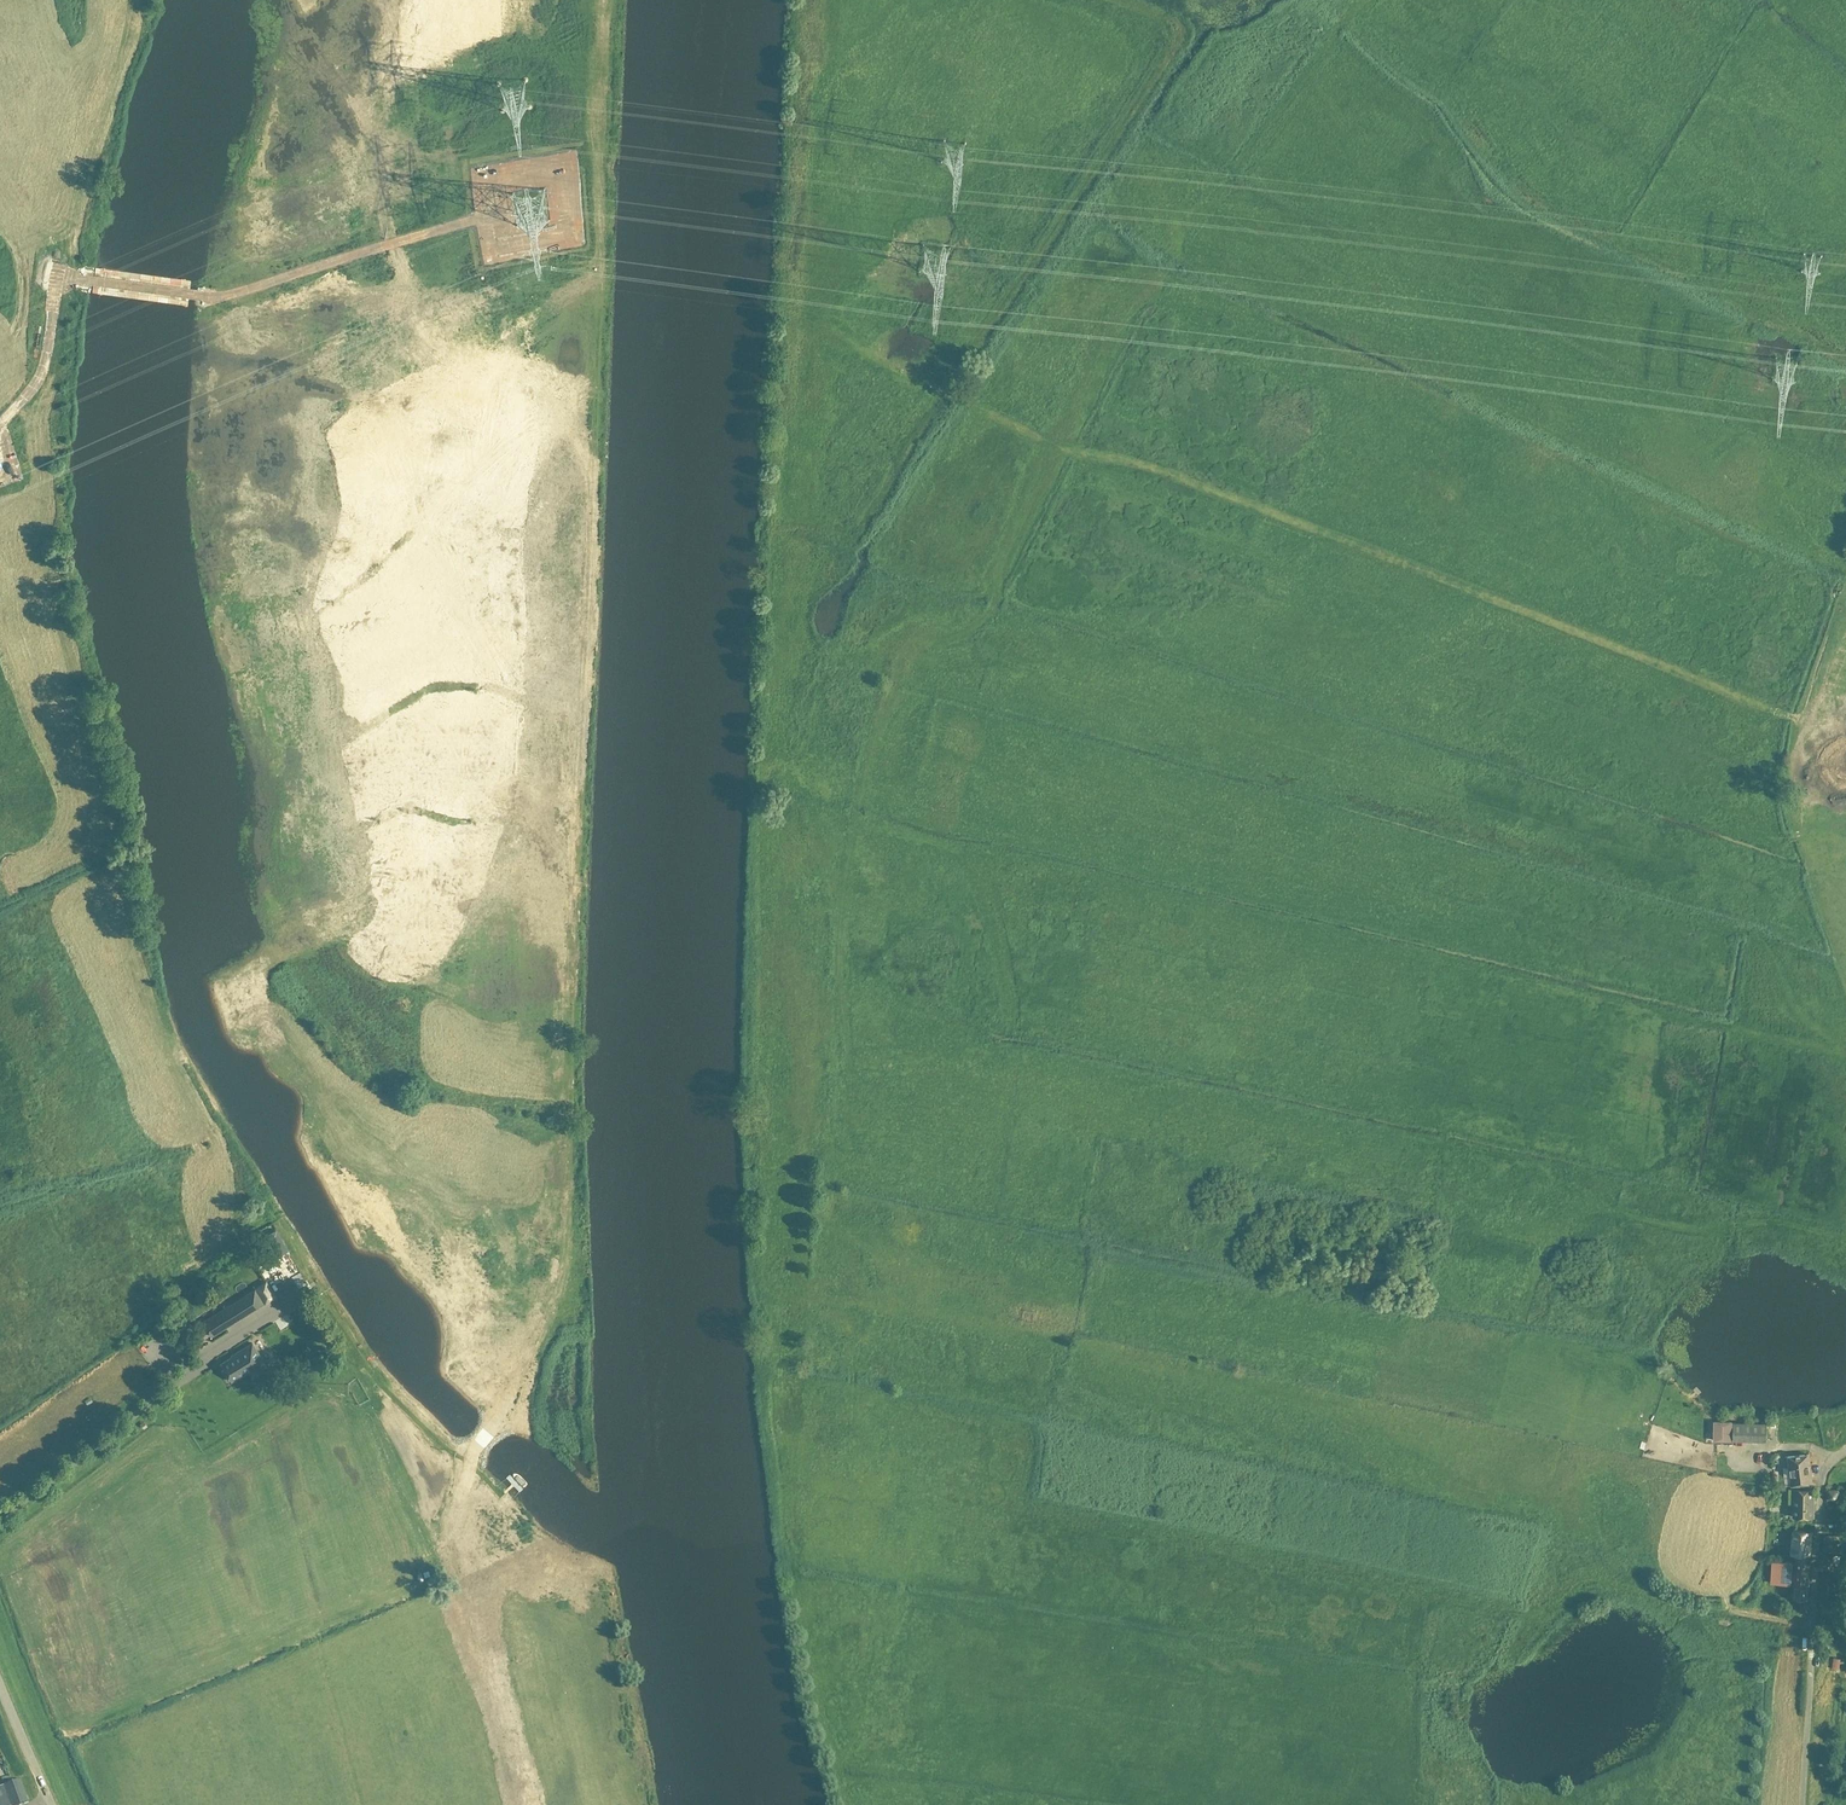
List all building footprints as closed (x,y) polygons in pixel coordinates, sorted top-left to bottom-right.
[(267,1282),(254,1290),(259,1298),(263,1304),(275,1296),(267,1282)] [(254,1290),(202,1323),(211,1336),(233,1322),(233,1321),(240,1317),(240,1318),(263,1304),(259,1298),(254,1290)] [(220,1364),(231,1381),(235,1379),(243,1374),(243,1373),(245,1372),(246,1373),(264,1362),(252,1343),(234,1354),(235,1356),(233,1357),(232,1356),(220,1364)] [(252,1381),(231,1394),(236,1402),(257,1389),(252,1381)] [(1732,1441),(1744,1442),(1766,1442),(1766,1423),(1733,1422),(1732,1441)] [(1731,1423),(1713,1423),(1713,1442),(1731,1442),(1731,1423)] [(1787,1457),(1790,1486),(1812,1485),(1808,1454),(1787,1457)] [(1813,1490),(1793,1489),(1788,1489),(1788,1504),(1793,1504),(1793,1517),(1813,1517),(1813,1490)] [(1790,1554),(1796,1554),(1809,1555),(1811,1532),(1793,1530),(1790,1554)] [(1837,1536),(1837,1537),(1836,1549),(1845,1550),(1845,1536),(1837,1536)] [(1792,1564),(1792,1563),(1771,1561),(1770,1583),(1790,1584),(1791,1581),(1794,1581),(1793,1599),(1806,1599),(1809,1555),(1796,1554),(1795,1564),(1792,1564)] [(1821,1570),(1833,1571),(1834,1555),(1822,1554),(1821,1570)] [(1826,1642),(1823,1642),(1820,1642),(1818,1644),(1817,1646),(1816,1648),(1818,1651),(1820,1653),(1824,1654),(1827,1653),(1829,1651),(1830,1648),(1830,1646),(1829,1644),(1826,1642)] [(1832,1659),(1831,1669),(1837,1670),(1839,1659),(1832,1659)] [(28,1803),(20,1780),(10,1783),(8,1776),(1,1778),(4,1786),(0,1787),(0,1804),(22,1804),(28,1803)]
